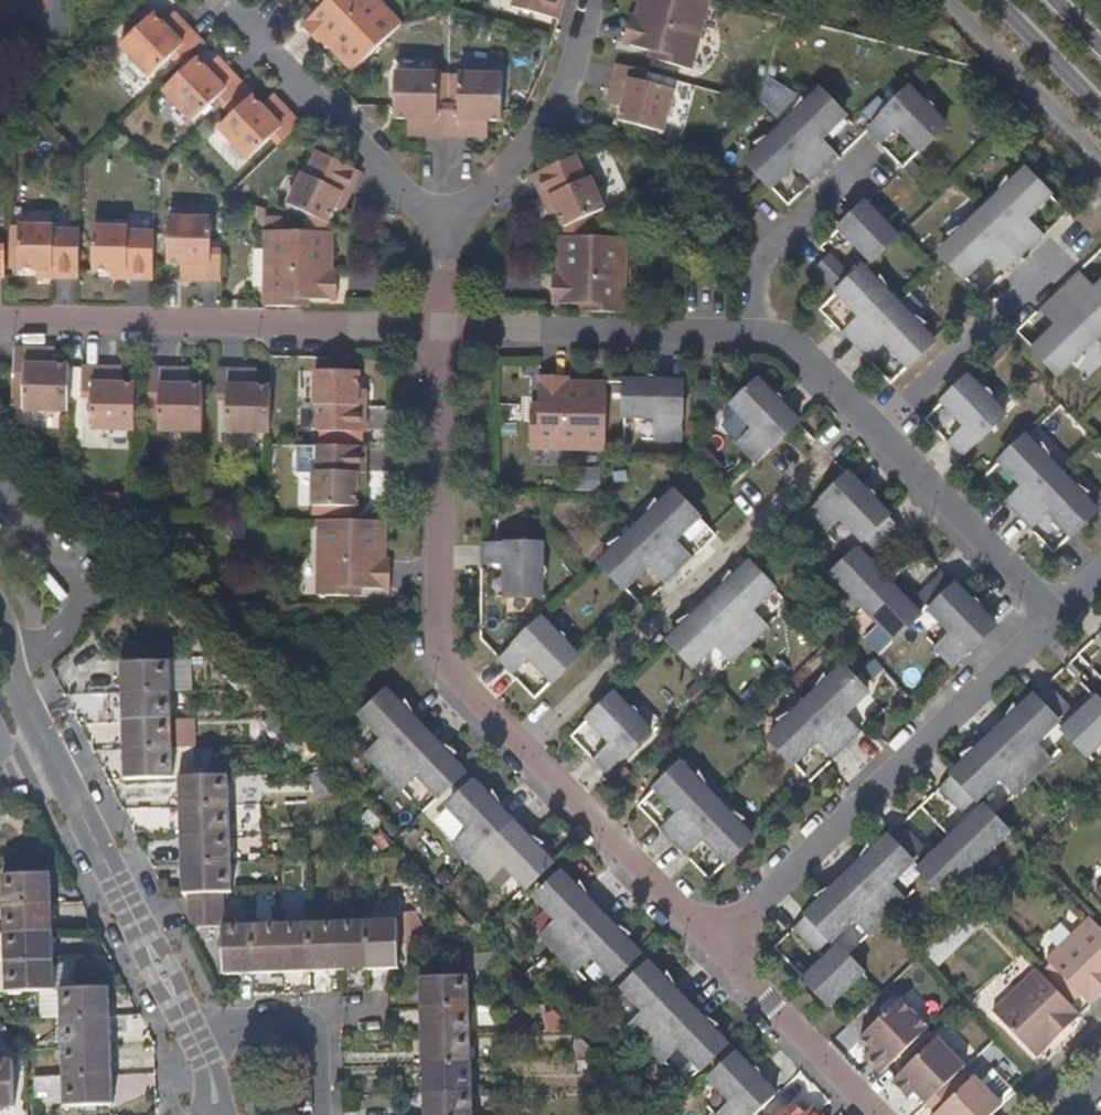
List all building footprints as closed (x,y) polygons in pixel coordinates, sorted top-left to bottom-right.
[(401,27),(375,0),(336,0),(327,10),(322,6),(300,28),(322,49),(322,50),(326,47),(353,73),(401,27)] [(336,0),(317,0),(322,6),(327,10),(336,0)] [(511,7),(558,20),(563,0),(513,0),(511,7)] [(706,0),(638,0),(634,17),(628,16),(621,43),(645,49),(662,54),(660,61),(688,68),(706,0)] [(151,81),(173,59),(178,66),(189,56),(201,44),(182,25),(171,36),(163,28),(153,17),(120,50),(151,81)] [(182,25),(173,17),(163,28),(171,36),(182,25)] [(660,61),(662,54),(645,49),(643,57),(660,61)] [(185,73),(196,63),(189,56),(178,66),(185,73)] [(224,69),(216,61),(205,72),(213,80),(224,69)] [(222,111),(242,91),(244,89),(224,69),(213,80),(205,72),(196,63),(185,73),(163,94),(193,126),(216,105),(222,111)] [(662,133),(675,91),(645,82),(647,72),(628,67),(616,64),(609,95),(622,98),(618,112),(616,121),(662,133)] [(439,105),(440,76),(396,74),(394,121),(409,122),(420,122),(420,138),(449,139),(449,107),(439,105)] [(449,107),(450,76),(440,76),(439,105),(449,107)] [(460,107),(460,77),(450,76),(449,107),(460,107)] [(503,125),(503,78),(460,77),(460,107),(449,107),(449,139),(479,140),(479,124),(490,124),(503,125)] [(230,120),(252,101),(242,91),(222,111),(230,120)] [(908,91),(868,129),(880,142),(897,126),(920,150),(943,128),(930,114),(931,107),(928,103),(923,107),(908,91)] [(847,117),(825,94),(811,108),(805,102),(799,113),(802,116),(775,142),(772,139),(760,146),(765,151),(753,164),(774,186),(798,164),(815,181),(840,157),(824,139),(847,117)] [(618,112),(622,98),(609,95),(606,107),(618,112)] [(279,107),(270,98),(260,108),(268,116),(279,107)] [(276,150),(300,126),(279,107),(268,116),(260,108),(252,101),(230,120),(216,133),(248,164),(269,143),(276,150)] [(420,138),(420,122),(409,122),(409,137),(420,138)] [(489,140),(490,124),(479,124),(479,140),(489,140)] [(351,205),(364,179),(321,155),(308,176),(305,175),(289,207),(306,216),(329,226),(336,213),(343,202),(351,205)] [(607,209),(575,155),(532,178),(546,204),(547,206),(554,203),(559,212),(566,227),(589,217),(607,209)] [(1050,196),(1027,172),(1006,192),(1001,186),(994,196),(998,200),(970,226),(967,223),(956,230),(961,235),(941,255),(964,278),(988,256),(1004,273),(1018,260),(1001,243),(1013,232),(1029,249),(1042,236),(1025,219),(1050,196)] [(344,216),(351,205),(343,202),(336,213),(344,216)] [(559,212),(554,203),(547,206),(552,215),(559,212)] [(871,259),(894,237),(864,205),(841,226),(871,259)] [(329,233),(329,226),(306,216),(307,232),(329,233)] [(588,236),(589,217),(566,227),(566,235),(588,236)] [(212,253),(212,221),(170,221),(169,268),(182,268),(195,268),(195,283),(220,282),(221,254),(212,253)] [(79,281),(79,234),(55,233),(55,228),(21,229),(20,236),(20,271),(36,271),(51,271),(50,281),(79,281)] [(152,282),(154,235),(131,235),(131,230),(94,231),(94,274),(111,274),(124,273),(124,282),(152,282)] [(340,274),(341,233),(329,233),(307,232),(266,231),(266,309),(297,309),(297,300),(311,301),(331,301),(332,273),(340,274)] [(1001,243),(1018,260),(1029,249),(1013,232),(1001,243)] [(627,316),(628,238),(605,236),(588,236),(566,235),(561,235),(561,276),(566,276),(566,304),(581,304),(597,304),(596,316),(617,316),(627,316)] [(915,371),(937,349),(924,335),(929,329),(918,323),(915,326),(888,300),(891,297),(884,285),(879,290),(866,277),(857,287),(835,265),(822,279),(867,323),(850,340),(875,365),(892,348),(915,371)] [(195,283),(195,268),(182,268),(182,282),(195,283)] [(50,281),(51,271),(36,271),(37,281),(50,281)] [(124,282),(124,273),(111,274),(111,282),(124,282)] [(1062,381),(1083,362),(1088,367),(1095,357),(1091,353),(1100,344),(1100,297),(1085,281),(1071,294),(1087,310),(1077,320),(1061,304),(1047,317),(1063,334),(1039,356),(1062,381)] [(1071,294),(1061,304),(1077,320),(1087,310),(1071,294)] [(311,310),(311,301),(297,300),(297,309),(311,310)] [(596,316),(597,304),(581,304),(581,315),(596,316)] [(68,415),(68,369),(46,369),(45,354),(17,354),(18,385),(27,385),(27,415),(68,415)] [(57,368),(56,354),(45,354),(46,369),(57,368)] [(126,407),(126,386),(116,385),(116,372),(87,372),(86,401),(96,402),(96,406),(126,407)] [(126,386),(126,373),(116,372),(116,385),(126,386)] [(360,401),(360,390),(360,373),(316,372),(316,407),(319,407),(320,433),(367,434),(368,401),(360,401)] [(202,436),(204,385),(193,385),(183,385),(184,374),(154,373),(153,404),(163,405),(163,435),(202,436)] [(193,385),(193,374),(184,374),(183,385),(193,385)] [(270,436),(271,388),(249,388),(249,374),(221,375),(221,405),(229,405),(229,435),(270,436)] [(261,388),(261,374),(249,374),(249,388),(261,388)] [(687,398),(687,376),(636,376),(636,418),(669,419),(669,441),(697,441),(696,399),(687,398)] [(696,399),(696,376),(687,376),(687,398),(696,399)] [(806,426),(759,378),(726,409),(749,434),(736,446),(761,471),(806,426)] [(607,453),(608,388),(570,389),(570,381),(543,382),(543,411),(543,423),(535,423),(536,454),(607,453)] [(136,407),(137,386),(126,386),(126,407),(136,407)] [(968,461),(1008,422),(992,406),(996,402),(993,398),(985,399),(973,386),(950,408),(973,431),(955,448),(968,461)] [(368,401),(368,390),(360,390),(360,401),(368,401)] [(126,435),(126,407),(96,406),(96,433),(126,435)] [(136,435),(136,407),(126,407),(126,435),(136,435)] [(1072,538),(1095,517),(1082,503),(1088,498),(1078,491),(1074,494),(1049,467),(1052,463),(1045,452),(1040,457),(1028,444),(1005,465),(1027,489),(1009,505),(1033,531),(1051,515),(1072,538)] [(366,480),(366,447),(319,446),(319,470),(315,470),(315,508),(359,509),(359,492),(359,480),(366,480)] [(905,530),(850,472),(806,514),(828,537),(841,525),(875,559),(905,530)] [(681,546),(707,522),(677,491),(638,530),(678,571),(689,560),(691,558),(681,546)] [(390,561),(389,522),(385,522),(321,520),(321,597),(352,597),(352,591),(365,590),(394,589),(394,562),(390,561)] [(678,571),(638,530),(598,569),(626,600),(651,576),(666,591),(673,585),(669,581),(678,571)] [(505,599),(544,600),(544,541),(483,542),(483,567),(505,567),(505,599)] [(889,583),(855,547),(825,576),(860,611),(889,583)] [(673,585),(697,562),(691,558),(689,560),(678,571),(669,581),(673,585)] [(756,612),(778,591),(749,561),(710,600),(754,647),(771,628),(756,612)] [(979,607),(945,571),(914,600),(949,637),(937,648),(954,667),(995,624),(979,607)] [(895,649),(925,619),(889,583),(860,611),(895,649)] [(754,647),(710,600),(667,642),(696,673),(719,649),(735,666),(754,647)] [(555,684),(583,655),(542,613),(496,658),(495,659),(513,677),(531,660),(555,684)] [(958,671),(1001,631),(995,624),(954,667),(958,671)] [(843,718),(869,692),(839,662),(799,701),(846,749),(859,735),(843,718)] [(170,693),(169,665),(123,667),(124,695),(169,693),(170,693)] [(1044,684),(1021,704),(1047,732),(1057,722),(1069,711),(1044,684)] [(658,734),(616,690),(588,718),(613,743),(595,759),(612,778),(658,734)] [(172,722),(170,693),(169,693),(124,695),(125,724),(169,723),(172,722)] [(433,740),(414,720),(411,710),(409,714),(390,696),(359,727),(382,751),(368,764),(388,785),(433,740)] [(1083,753),(1100,736),(1100,708),(1093,699),(1061,730),(1083,753)] [(846,749),(799,701),(760,739),(790,770),(815,745),(832,762),(846,749)] [(1037,747),(1050,735),(1047,732),(1021,704),(1019,703),(1015,707),(1011,704),(1008,709),(1008,716),(990,734),(1034,780),(1052,762),(1037,747)] [(172,750),(172,722),(169,723),(125,724),(126,752),(145,752),(172,750)] [(1034,780),(990,734),(975,747),(962,752),(961,753),(965,757),(947,774),(949,775),(974,802),(977,804),(1000,782),(1015,798),(1034,780)] [(474,783),(455,763),(459,759),(448,756),(433,740),(388,785),(405,803),(420,790),(443,813),(474,783)] [(174,779),(172,750),(145,752),(126,752),(127,781),(174,779)] [(719,797),(681,758),(654,785),(679,811),(661,829),(674,841),(719,797)] [(949,775),(937,787),(962,813),(974,802),(949,775)] [(226,806),(225,778),(178,779),(179,808),(226,806)] [(518,828),(500,810),(497,798),(494,802),(478,786),(447,816),(469,839),(454,854),(473,873),(518,828)] [(729,863),(757,836),(719,797),(674,841),(689,857),(706,838),(729,863)] [(1012,833),(982,804),(947,838),(975,867),(1012,833)] [(227,834),(226,806),(179,808),(180,835),(227,834)] [(898,826),(886,837),(910,861),(922,850),(898,826)] [(529,902),(560,872),(541,851),(544,848),(532,843),(518,828),(473,873),(491,892),(505,878),(529,902)] [(228,862),(227,834),(180,835),(181,864),(228,862)] [(889,887),(913,864),(910,861),(886,837),(884,834),(865,852),(861,848),(859,850),(859,860),(842,875),(841,876),(884,921),(904,903),(889,887)] [(941,901),(975,867),(947,838),(912,872),(941,901)] [(229,891),(228,862),(181,864),(182,891),(187,891),(187,892),(229,891)] [(603,917),(584,897),(581,885),(578,888),(563,875),(532,906),(554,929),(540,944),(558,961),(603,917)] [(884,921),(841,876),(824,893),(811,897),(815,901),(796,918),(798,922),(800,920),(823,945),(826,949),(849,927),(863,941),(884,921)] [(52,907),(51,879),(4,881),(5,908),(52,907)] [(1091,895),(1100,905),(1100,885),(1091,895)] [(233,909),(232,891),(229,891),(187,892),(188,910),(233,909)] [(53,936),(52,907),(5,908),(7,937),(53,936)] [(233,928),(233,909),(188,910),(189,930),(223,928),(233,928)] [(615,991),(646,960),(627,941),(631,937),(619,933),(603,917),(558,961),(577,981),(592,968),(615,991)] [(1086,918),(1042,962),(1087,1007),(1100,994),(1100,934),(1086,918)] [(798,922),(787,932),(810,958),(823,945),(800,920),(798,922)] [(366,969),(365,922),(336,924),(337,970),(366,969)] [(394,968),(392,922),(365,922),(366,969),(394,968)] [(337,970),(336,924),(307,925),(309,971),(337,970)] [(309,971),(307,925),(278,926),(280,972),(309,971)] [(280,972),(278,926),(250,927),(252,973),(280,972)] [(252,973),(250,927),(233,928),(223,928),(224,974),(252,973)] [(53,936),(7,937),(0,938),(0,966),(7,966),(54,964),(53,936)] [(862,977),(834,947),(797,985),(825,1014),(862,977)] [(56,992),(54,964),(7,966),(9,994),(56,992)] [(689,1006),(672,988),(668,977),(665,980),(649,964),(618,994),(640,1017),(625,1032),(644,1050),(644,1051),(674,1021),(689,1006)] [(1077,1015),(1033,970),(989,1013),(1033,1059),(1058,1035),(1053,1030),(1062,1020),(1068,1026),(1077,1015)] [(466,1009),(465,980),(417,982),(417,1010),(466,1009)] [(109,1019),(108,991),(61,992),(62,1020),(109,1019)] [(880,1078),(929,1031),(899,1001),(860,1040),(872,1053),(878,1060),(870,1069),(880,1078)] [(730,1048),(712,1029),(716,1025),(713,1022),(703,1020),(689,1006),(674,1021),(644,1051),(662,1070),(677,1056),(699,1078),(730,1048)] [(466,1037),(466,1009),(417,1010),(419,1038),(466,1037)] [(110,1047),(109,1019),(62,1020),(63,1049),(110,1047)] [(1058,1035),(1068,1026),(1062,1020),(1053,1030),(1058,1035)] [(468,1065),(466,1037),(419,1038),(420,1067),(438,1066),(468,1065)] [(966,1069),(937,1041),(894,1085),(905,1096),(912,1090),(917,1095),(928,1106),(947,1087),(966,1069)] [(111,1075),(110,1047),(63,1049),(64,1077),(111,1075)] [(758,1078),(754,1064),(750,1068),(734,1052),(703,1082),(726,1107),(717,1114),(757,1114),(777,1096),(758,1078)] [(870,1069),(878,1060),(872,1053),(862,1061),(870,1069)] [(10,1059),(0,1059),(0,1108),(12,1108),(10,1059)] [(1016,1093),(987,1061),(972,1076),(1002,1106),(1016,1093)] [(470,1094),(468,1065),(438,1066),(420,1067),(421,1096),(470,1094)] [(113,1103),(111,1075),(64,1077),(65,1105),(113,1103)] [(972,1076),(954,1094),(935,1113),(937,1114),(993,1114),(1002,1106),(972,1076)] [(935,1113),(954,1094),(947,1087),(928,1106),(935,1113)] [(917,1095),(912,1090),(905,1096),(910,1102),(917,1095)] [(470,1094),(421,1096),(422,1114),(470,1114),(470,1094)] [(792,1104),(781,1114),(803,1114),(792,1104)]
